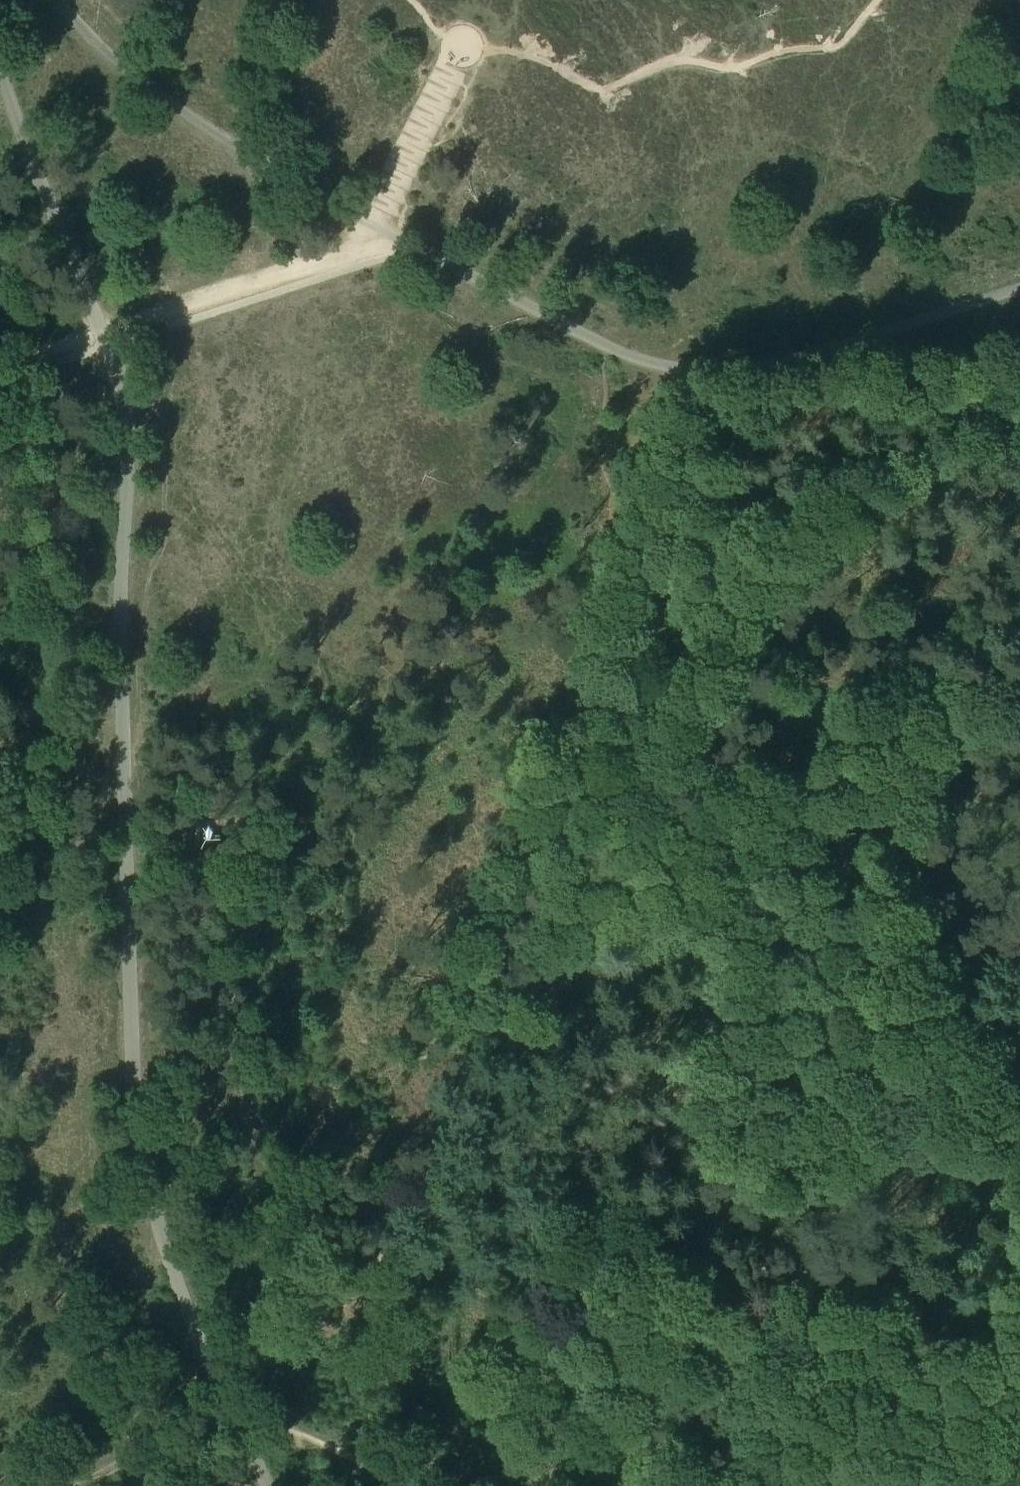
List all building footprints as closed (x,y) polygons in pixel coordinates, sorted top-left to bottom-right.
[(200,847),(220,846),(219,834),(199,835),(200,847)]
